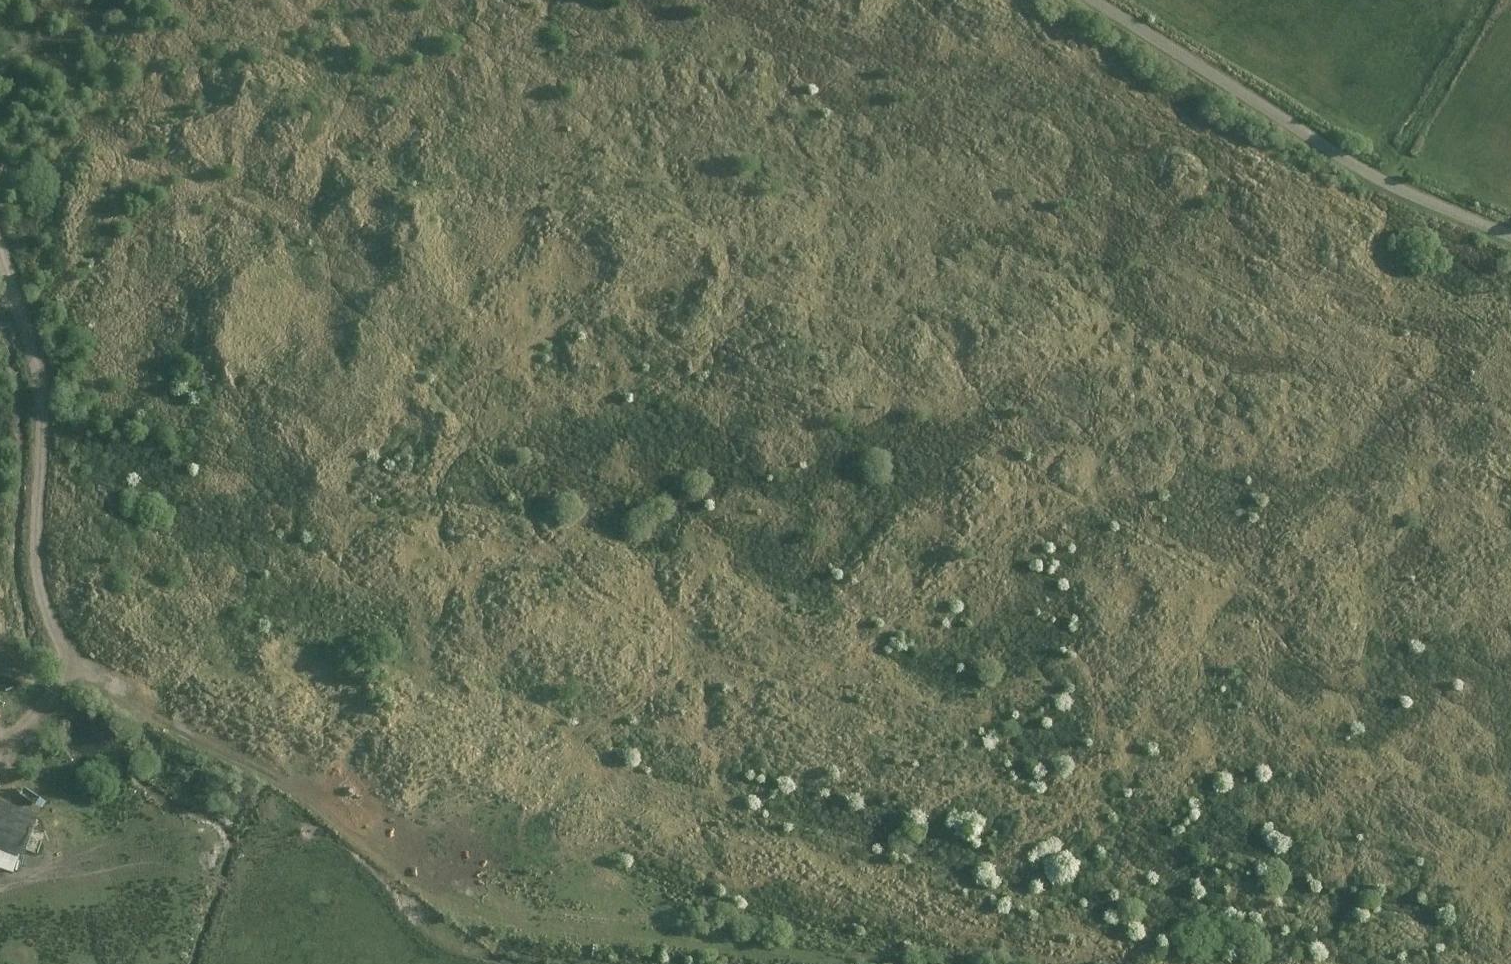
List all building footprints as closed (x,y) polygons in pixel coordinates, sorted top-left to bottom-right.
[(0,808),(0,855),(25,864),(40,822),(0,808)]
